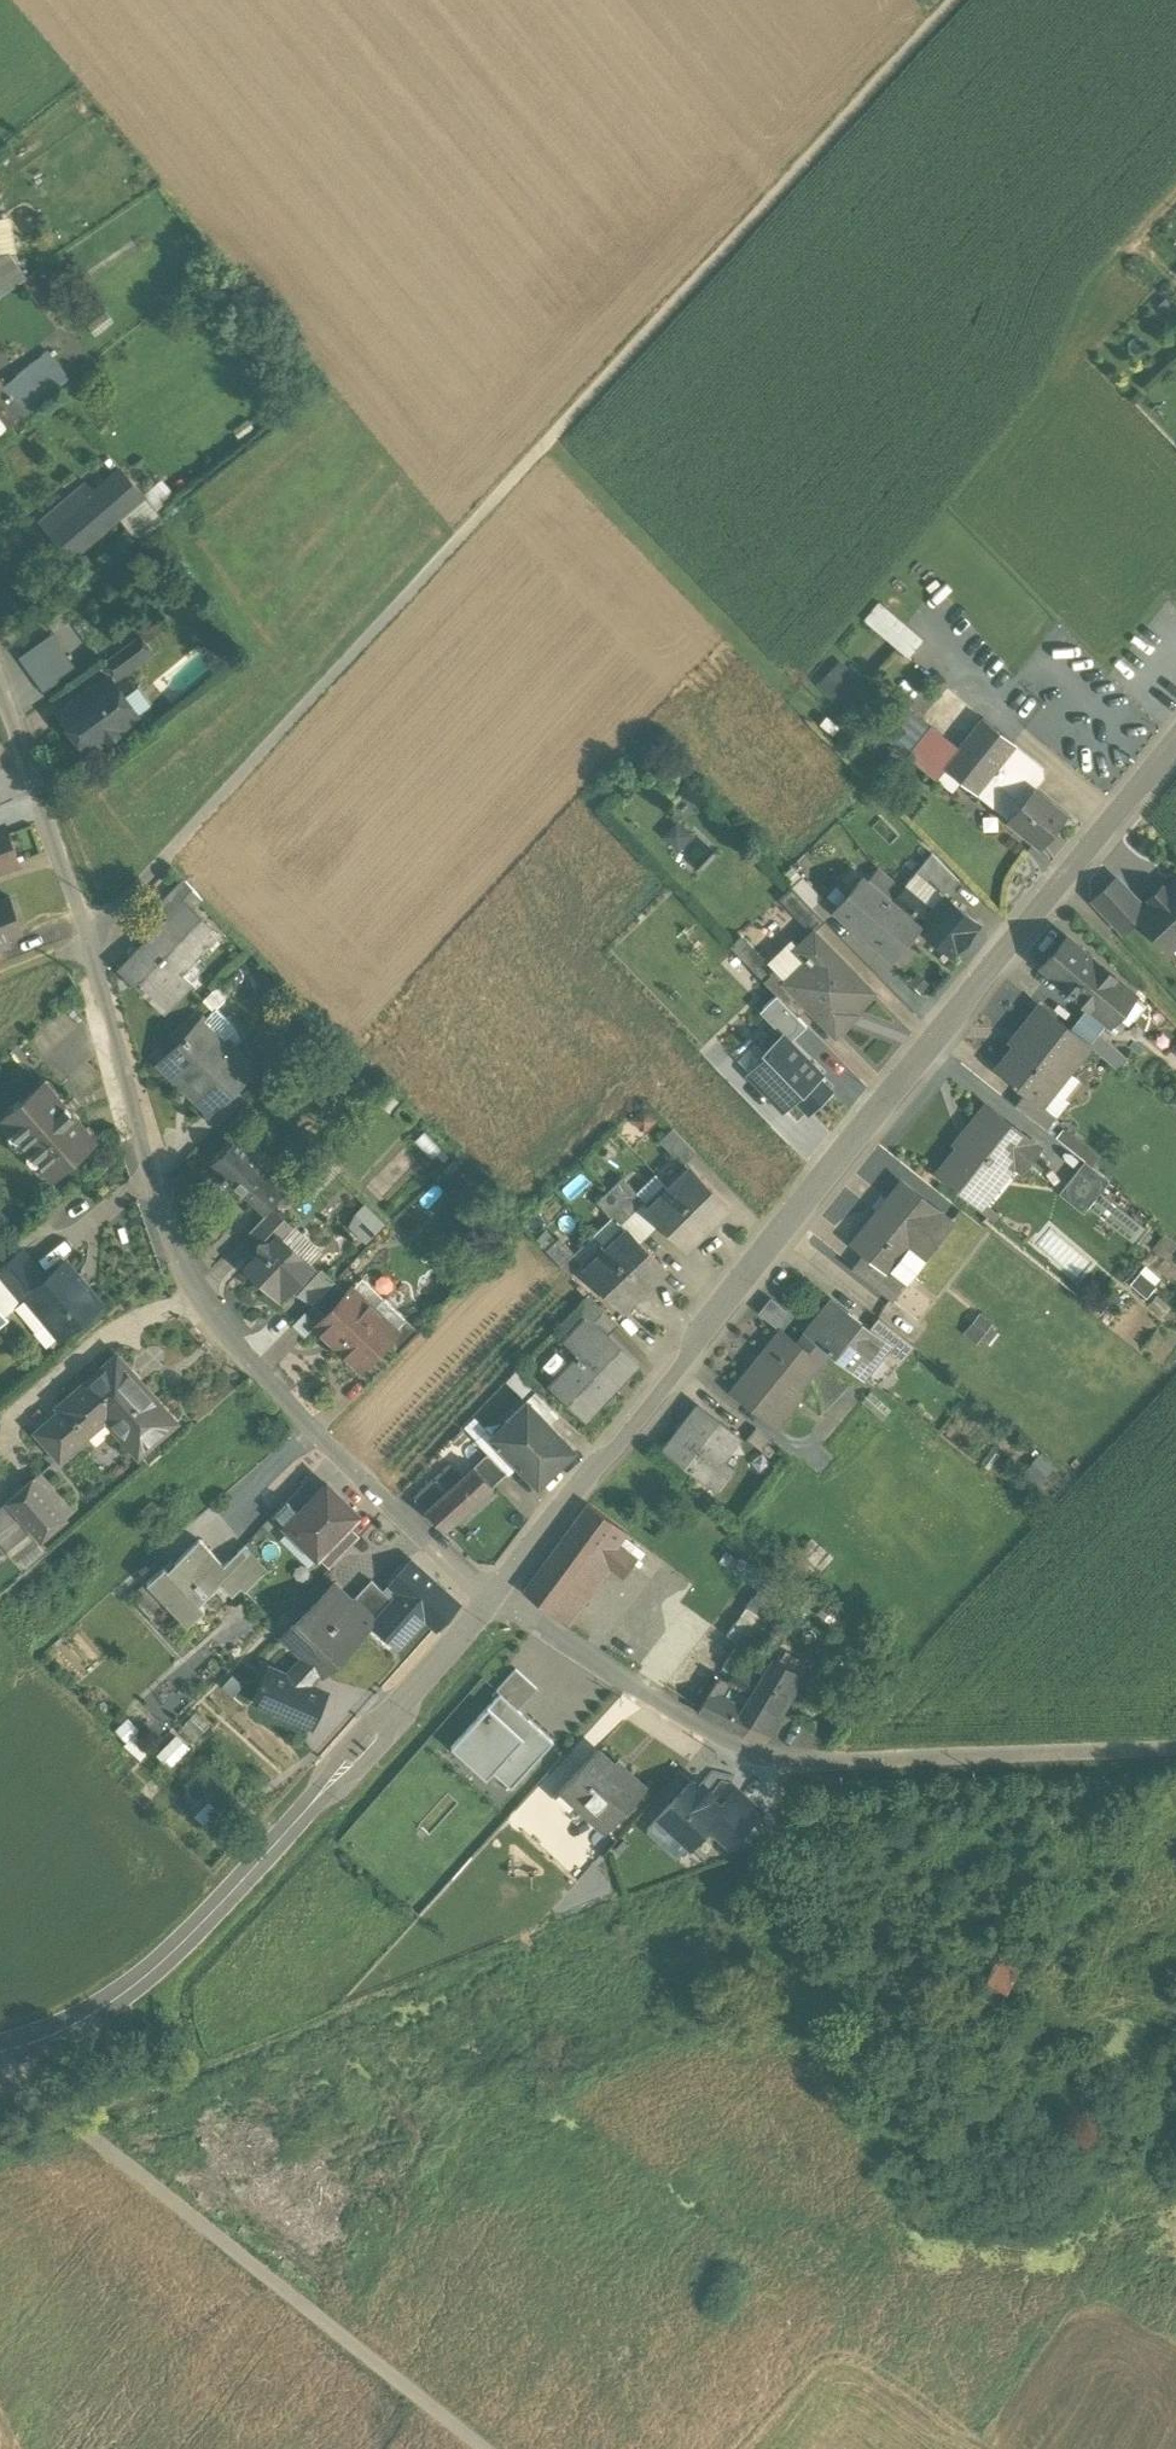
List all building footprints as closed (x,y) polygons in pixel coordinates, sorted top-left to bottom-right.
[(0,254),(0,295),(26,277),(10,252),(0,254)] [(67,378),(46,350),(3,384),(24,412),(67,378)] [(2,383),(0,384),(0,417),(6,425),(24,412),(3,384),(2,383)] [(84,502),(78,507),(95,528),(98,530),(117,514),(142,493),(121,470),(95,493),(84,502)] [(85,482),(74,492),(84,502),(95,493),(85,482)] [(74,492),(40,522),(50,532),(78,507),(84,502),(74,492)] [(142,493),(117,514),(129,528),(135,536),(162,516),(142,493)] [(78,507),(50,532),(67,552),(95,528),(78,507)] [(129,528),(120,535),(125,543),(135,536),(129,528)] [(880,599),(864,617),(908,656),(924,638),(880,599)] [(18,658),(43,693),(76,669),(51,634),(18,658)] [(139,635),(105,660),(117,677),(151,652),(139,635)] [(842,660),(819,681),(833,695),(855,674),(842,660)] [(110,677),(59,714),(87,752),(132,718),(121,703),(127,699),(110,677)] [(854,680),(833,702),(850,718),(871,696),(854,680)] [(1014,743),(984,719),(960,749),(945,768),(960,780),(975,792),(975,791),(1012,744),(1014,743)] [(960,749),(931,726),(907,755),(937,779),(945,768),(960,749)] [(1012,744),(975,791),(1008,818),(1032,787),(1033,788),(1042,777),(1041,768),(1012,744)] [(945,768),(937,779),(952,791),(960,780),(945,768)] [(1033,788),(1032,787),(1008,818),(1007,818),(1023,831),(1032,838),(1032,839),(1040,846),(1066,814),(1033,788)] [(676,819),(663,831),(678,847),(691,835),(676,819)] [(0,826),(0,869),(14,864),(0,826)] [(959,880),(932,853),(916,872),(945,897),(946,896),(959,880)] [(871,881),(865,875),(836,908),(893,957),(920,926),(920,925),(892,901),(901,890),(880,871),(871,881)] [(822,896),(803,876),(792,887),(811,907),(822,896)] [(1145,909),(1116,878),(1093,900),(1123,932),(1139,917),(1137,916),(1145,909)] [(185,880),(158,905),(169,916),(182,902),(188,907),(200,895),(185,880)] [(1165,890),(1162,887),(1149,898),(1153,902),(1145,909),(1137,916),(1139,917),(1169,949),(1171,948),(1171,947),(1175,942),(1175,880),(1165,890)] [(934,910),(905,885),(901,890),(892,901),(920,925),(920,926),(920,927),(934,910)] [(811,907),(792,887),(779,899),(812,933),(814,931),(824,921),(811,907)] [(0,900),(0,948),(10,944),(7,936),(22,931),(10,896),(0,900)] [(978,923),(946,896),(945,897),(934,910),(920,927),(952,954),(978,923)] [(188,907),(182,902),(169,916),(136,951),(140,955),(123,972),(139,987),(148,977),(173,1000),(188,984),(177,974),(215,933),(188,907)] [(872,990),(814,931),(812,933),(797,947),(809,959),(787,980),(786,981),(808,1004),(836,1033),(849,1019),(846,1015),(872,990)] [(1098,964),(1066,937),(1042,966),(1074,992),(1098,964)] [(1127,988),(1098,964),(1074,992),(1075,993),(1103,1016),(1127,988)] [(787,980),(776,968),(763,981),(776,993),(796,1014),(808,1004),(786,981),(787,980)] [(796,1014),(776,993),(760,1009),(781,1030),(790,1039),(806,1024),(796,1014)] [(1070,1029),(1039,1005),(1012,1039),(1016,1043),(996,1068),(1025,1091),(1035,1099),(1036,1097),(1060,1067),(1066,1072),(1088,1044),(1070,1029)] [(1099,1033),(1080,1017),(1070,1029),(1088,1044),(1117,1069),(1127,1058),(1099,1033)] [(251,1067),(202,1021),(188,1036),(186,1034),(183,1038),(184,1039),(163,1062),(210,1107),(207,1111),(219,1123),(241,1099),(230,1089),(251,1067)] [(819,1074),(783,1035),(766,1052),(769,1055),(750,1074),(784,1109),(794,1097),(819,1074)] [(766,1052),(756,1042),(737,1059),(750,1074),(769,1055),(766,1052)] [(829,1091),(816,1077),(796,1097),(809,1110),(829,1091)] [(87,1129),(52,1090),(49,1093),(41,1084),(2,1118),(53,1176),(92,1142),(83,1132),(87,1129)] [(1035,1099),(1025,1091),(1015,1105),(1045,1129),(1057,1114),(1036,1097),(1035,1099)] [(1038,1148),(985,1105),(955,1142),(959,1145),(938,1171),(987,1211),(1038,1148)] [(696,1151),(673,1127),(659,1140),(683,1165),(696,1151)] [(274,1162),(242,1132),(205,1171),(237,1201),(243,1194),(266,1170),(274,1162)] [(1108,1180),(1084,1160),(1058,1192),(1083,1212),(1108,1180)] [(728,1206),(690,1167),(648,1207),(687,1246),(728,1206)] [(266,1170),(243,1194),(265,1214),(272,1207),(288,1191),(266,1170)] [(646,1201),(622,1176),(596,1201),(620,1226),(646,1201)] [(474,1191),(460,1177),(450,1187),(464,1201),(474,1191)] [(950,1221),(900,1181),(852,1242),(865,1252),(887,1270),(889,1268),(907,1245),(921,1257),(950,1221)] [(474,1191),(464,1201),(470,1206),(480,1196),(474,1191)] [(1098,1194),(1088,1207),(1131,1241),(1143,1227),(1098,1194)] [(265,1214),(248,1232),(258,1242),(268,1242),(277,1232),(283,1237),(293,1227),(272,1207),(265,1214)] [(388,1227),(372,1209),(353,1225),(370,1244),(388,1227)] [(626,1228),(584,1269),(623,1308),(665,1268),(626,1228)] [(277,1232),(268,1242),(258,1242),(258,1252),(244,1267),(270,1292),(280,1281),(290,1291),(314,1267),(283,1237),(277,1232)] [(582,1262),(558,1237),(545,1250),(569,1275),(582,1262)] [(0,1271),(0,1273),(23,1301),(30,1295),(29,1293),(46,1279),(23,1252),(0,1271)] [(889,1268),(887,1270),(865,1252),(854,1266),(890,1296),(903,1280),(889,1268)] [(46,1279),(29,1293),(30,1295),(63,1334),(99,1303),(66,1263),(46,1279)] [(384,1298),(362,1277),(353,1288),(374,1308),(384,1298)] [(334,1281),(312,1303),(325,1315),(346,1292),(334,1281)] [(325,1315),(315,1325),(338,1347),(374,1308),(353,1288),(351,1287),(346,1292),(325,1315)] [(614,1322),(589,1294),(574,1309),(586,1319),(587,1319),(603,1334),(605,1333),(614,1322)] [(406,1319),(384,1298),(374,1308),(396,1329),(406,1319)] [(869,1328),(832,1299),(806,1332),(808,1333),(798,1345),(819,1362),(829,1350),(853,1370),(867,1352),(873,1357),(875,1354),(885,1342),(885,1341),(869,1328)] [(374,1308),(338,1347),(361,1369),(385,1342),(397,1330),(396,1329),(374,1308)] [(914,1345),(878,1317),(869,1328),(885,1341),(885,1342),(904,1357),(914,1345)] [(396,1329),(397,1330),(385,1342),(398,1354),(419,1331),(406,1319),(396,1329)] [(614,1342),(605,1333),(603,1334),(587,1319),(586,1319),(569,1337),(583,1350),(551,1384),(586,1418),(615,1388),(613,1386),(635,1363),(614,1343),(614,1342)] [(798,1345),(780,1331),(733,1390),(777,1426),(803,1393),(798,1389),(819,1362),(798,1345)] [(1005,1342),(994,1333),(982,1350),(993,1358),(1005,1342)] [(867,1352),(853,1370),(864,1379),(866,1377),(865,1376),(880,1358),(875,1354),(873,1357),(867,1352)] [(174,1422),(116,1356),(59,1407),(62,1410),(83,1435),(85,1433),(82,1430),(102,1413),(130,1446),(140,1437),(147,1446),(174,1422)] [(558,1413),(537,1392),(528,1401),(527,1402),(548,1423),(558,1413)] [(527,1401),(506,1422),(511,1428),(498,1441),(492,1435),(491,1436),(517,1464),(538,1485),(574,1450),(548,1423),(527,1402),(528,1401),(527,1401)] [(739,1436),(698,1405),(663,1450),(704,1481),(739,1436)] [(62,1410),(37,1432),(59,1457),(83,1435),(62,1410)] [(778,1446),(756,1428),(747,1438),(770,1456),(778,1446)] [(517,1464),(491,1436),(492,1435),(488,1431),(476,1442),(487,1453),(506,1474),(517,1464)] [(506,1474),(487,1453),(474,1467),(493,1487),(506,1474)] [(449,1466),(414,1500),(426,1512),(462,1478),(449,1466)] [(462,1478),(426,1512),(445,1530),(493,1487),(474,1467),(462,1478)] [(64,1518),(30,1479),(7,1500),(41,1539),(64,1518)] [(288,1500),(301,1512),(321,1491),(309,1479),(288,1500)] [(358,1515),(327,1485),(321,1491),(301,1512),(287,1526),(318,1556),(358,1515)] [(287,1526),(301,1512),(288,1500),(275,1514),(287,1526)] [(627,1532),(588,1503),(525,1590),(570,1623),(611,1568),(623,1577),(637,1559),(618,1545),(627,1532)] [(11,1525),(0,1536),(0,1541),(27,1572),(41,1559),(11,1525)] [(359,1539),(346,1527),(318,1556),(330,1568),(359,1539)] [(222,1566),(198,1540),(166,1569),(164,1566),(145,1583),(185,1625),(203,1609),(192,1597),(199,1591),(201,1594),(205,1591),(202,1588),(222,1570),(220,1567),(222,1566)] [(222,1566),(220,1567),(222,1570),(243,1592),(265,1571),(243,1546),(222,1566)] [(459,1605),(410,1561),(382,1592),(391,1600),(374,1620),(399,1642),(423,1616),(437,1629),(459,1605)] [(8,1562),(0,1569),(0,1593),(20,1575),(8,1562)] [(350,1600),(345,1606),(367,1627),(374,1620),(391,1600),(382,1592),(370,1580),(350,1600)] [(306,1655),(324,1672),(367,1627),(345,1606),(350,1600),(334,1585),(290,1630),(311,1650),(306,1655)] [(288,1677),(309,1685),(324,1672),(306,1655),(288,1677)] [(754,1661),(747,1657),(731,1677),(755,1693),(768,1670),(754,1661)] [(755,1693),(745,1709),(755,1714),(751,1720),(768,1730),(800,1676),(774,1661),(768,1670),(755,1693)] [(496,1689),(500,1693),(518,1709),(537,1688),(515,1668),(496,1689)] [(309,1685),(288,1677),(269,1669),(255,1701),(312,1726),(326,1693),(309,1685)] [(727,1681),(718,1676),(710,1690),(719,1695),(727,1681)] [(719,1695),(710,1690),(696,1711),(744,1734),(744,1733),(751,1720),(755,1714),(745,1709),(719,1695)] [(490,1744),(504,1756),(491,1770),(493,1772),(511,1788),(554,1741),(518,1709),(500,1693),(451,1747),(471,1765),(490,1744)] [(145,1752),(154,1736),(125,1719),(116,1735),(145,1752)] [(189,1749),(175,1737),(155,1759),(170,1772),(189,1749)] [(490,1744),(471,1765),(486,1779),(493,1772),(491,1770),(504,1756),(490,1744)] [(625,1775),(597,1749),(566,1782),(586,1802),(581,1807),(583,1808),(606,1830),(645,1787),(628,1772),(625,1775)] [(702,1781),(698,1786),(691,1780),(659,1815),(689,1843),(706,1824),(722,1808),(720,1806),(708,1796),(713,1790),(702,1781)] [(586,1802),(566,1782),(554,1795),(576,1816),(583,1808),(581,1807),(586,1802)] [(734,1791),(720,1806),(722,1808),(706,1824),(729,1845),(758,1813),(734,1791)] [(689,1843),(659,1815),(647,1828),(677,1856),(689,1843)] [(1016,1966),(994,1956),(977,1993),(998,2003),(1016,1966)]
